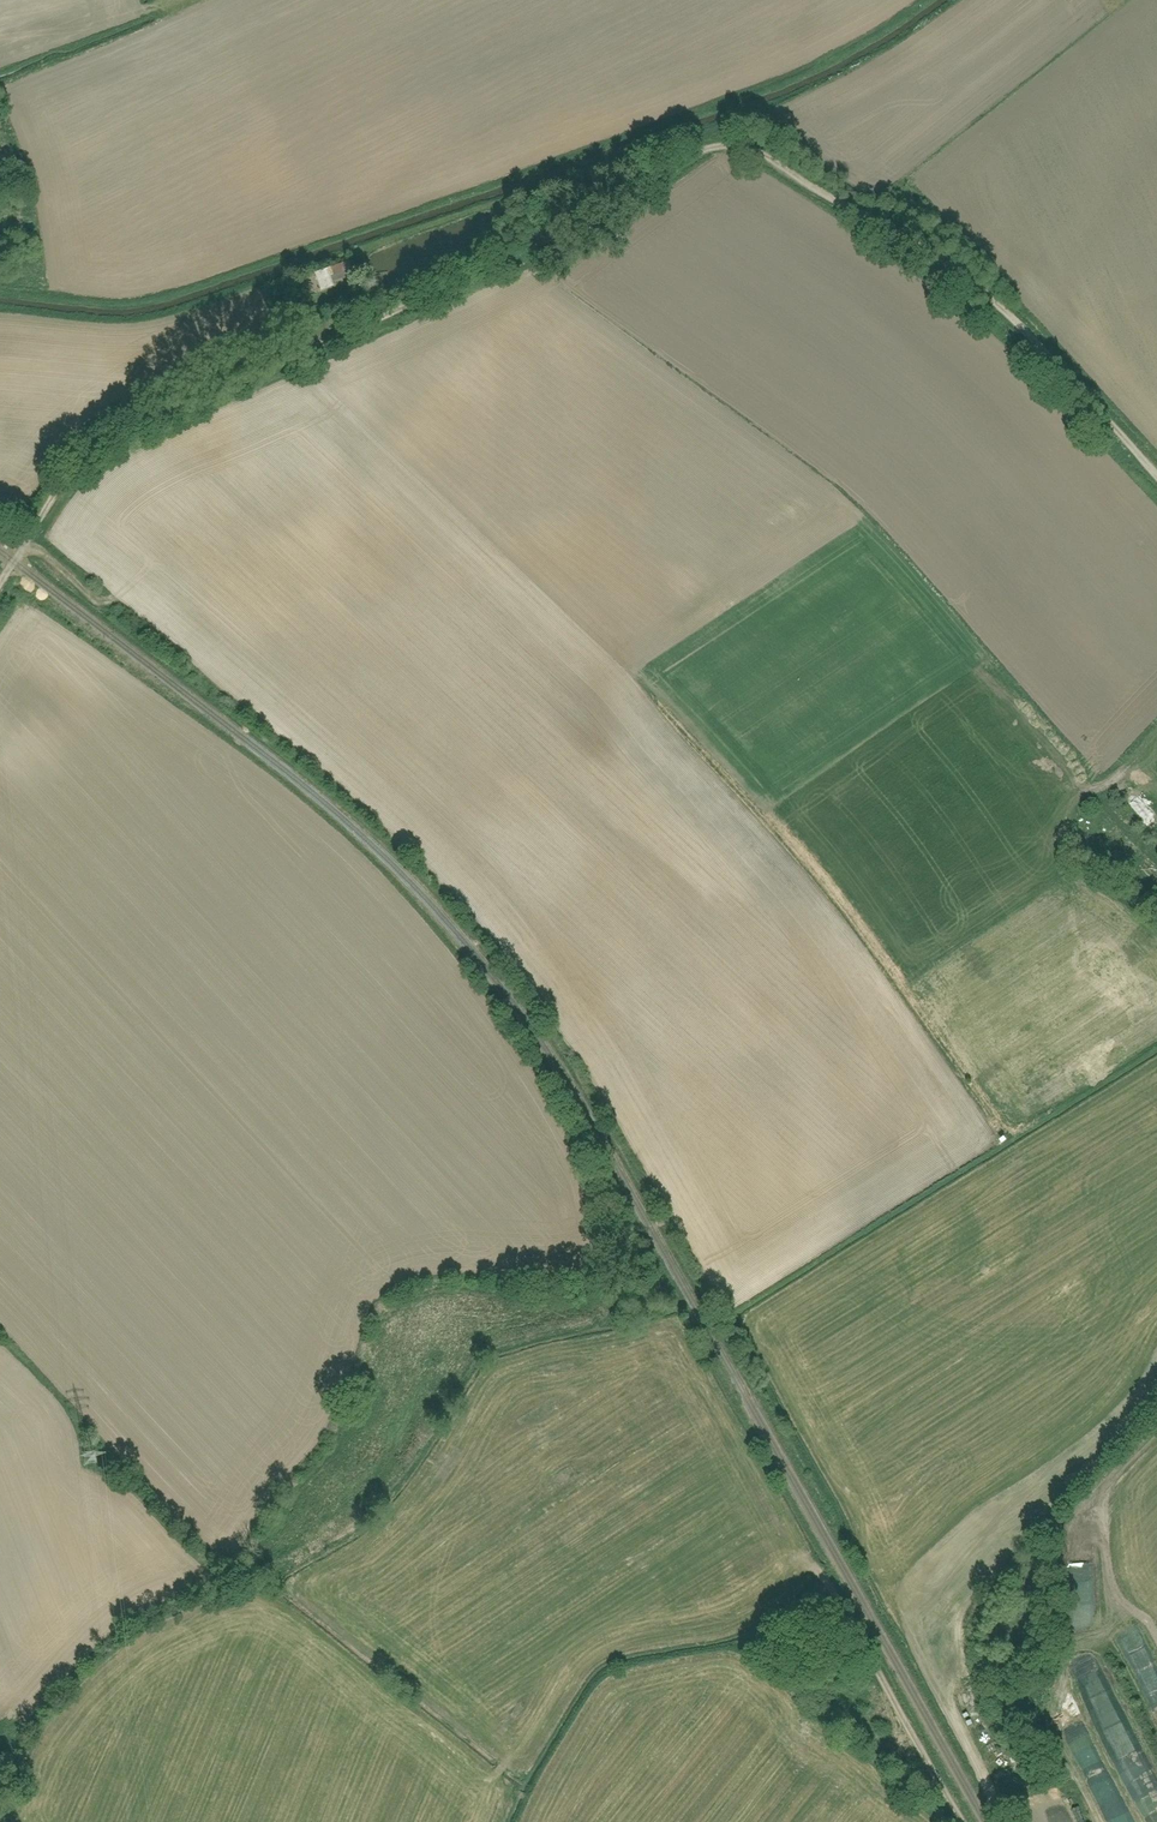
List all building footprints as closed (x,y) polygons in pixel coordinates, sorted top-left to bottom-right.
[(339,261),(306,269),(310,284),(343,276),(339,261)] [(1130,1731),(1107,1683),(1085,1694),(1108,1741),(1130,1731)]
